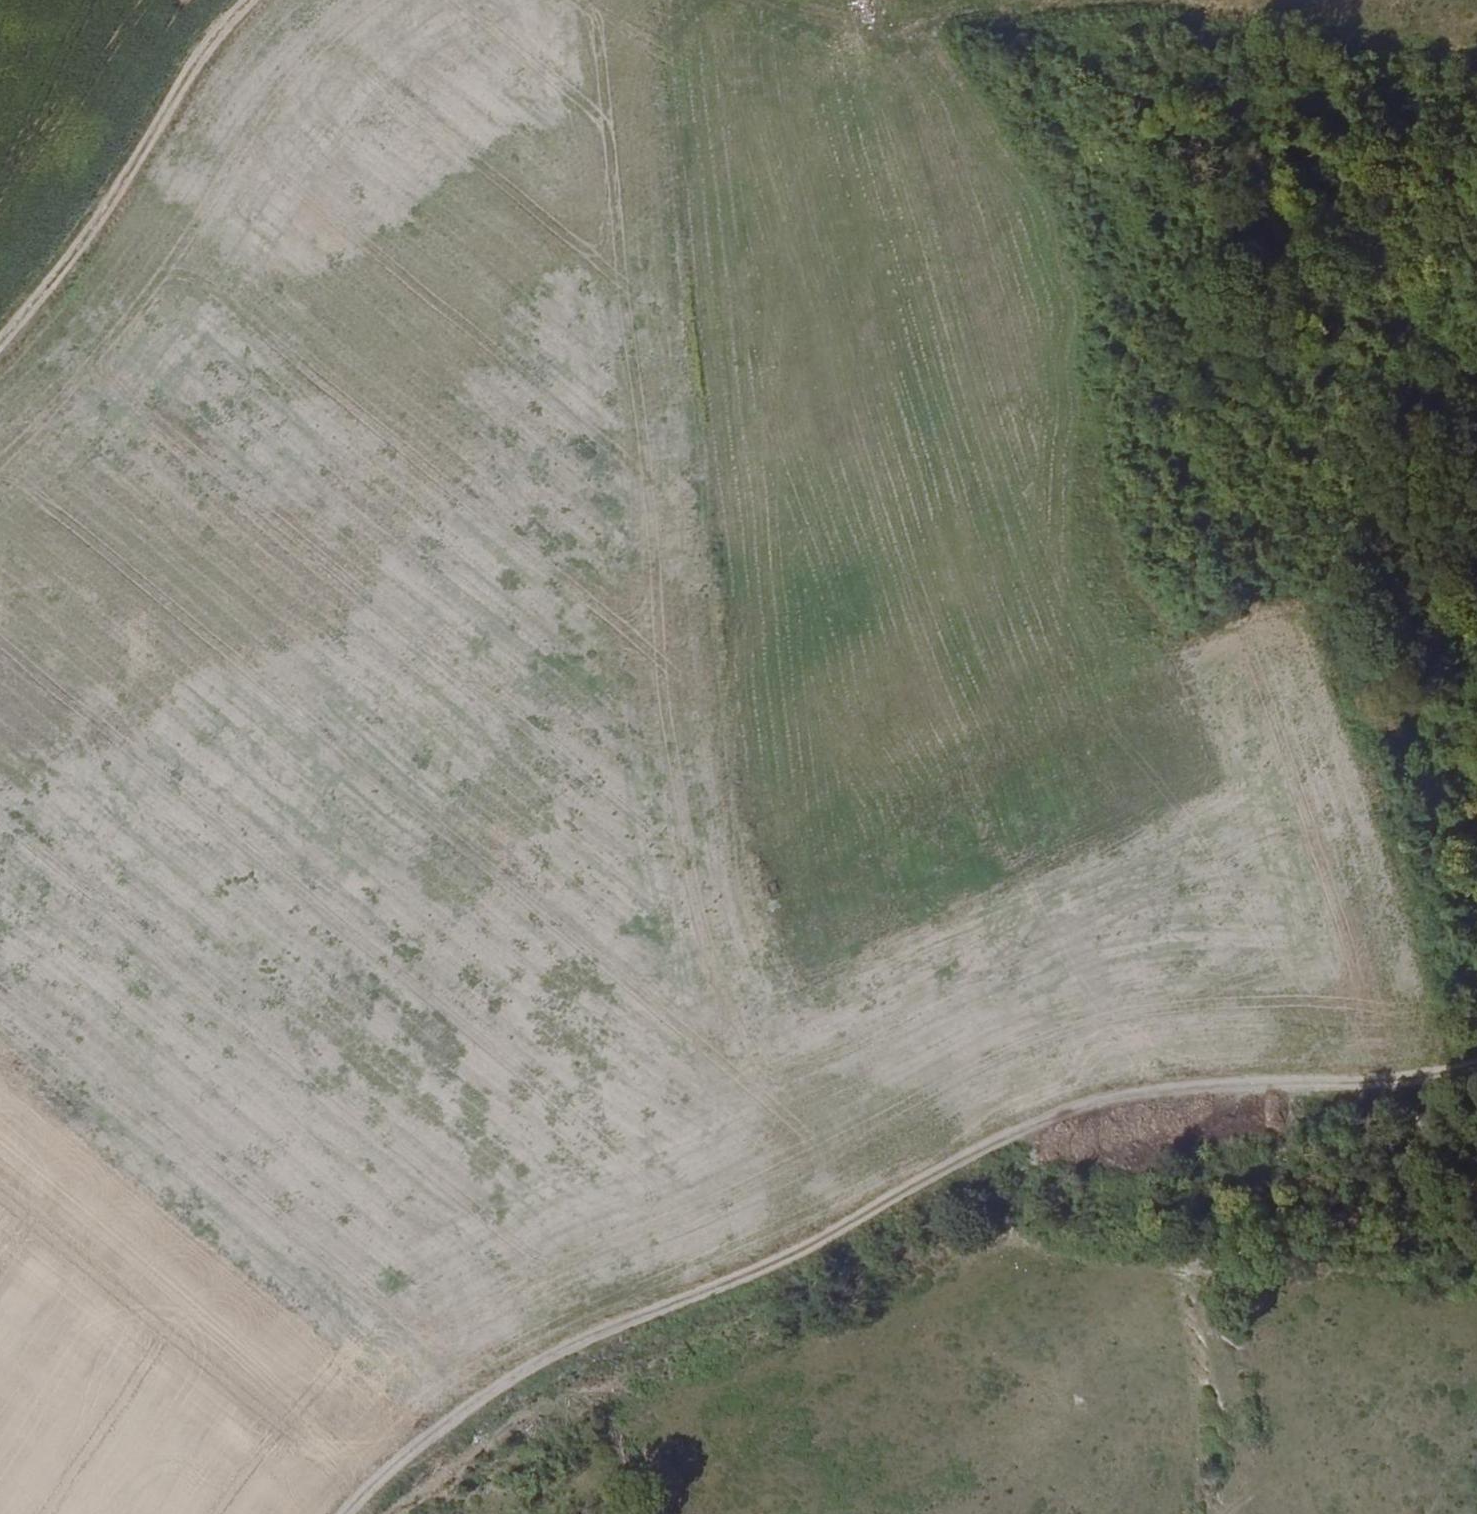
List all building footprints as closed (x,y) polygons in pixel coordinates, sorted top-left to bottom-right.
[(1089,1154),(1104,1154),(1102,1139),(1088,1138),(1089,1154)]
